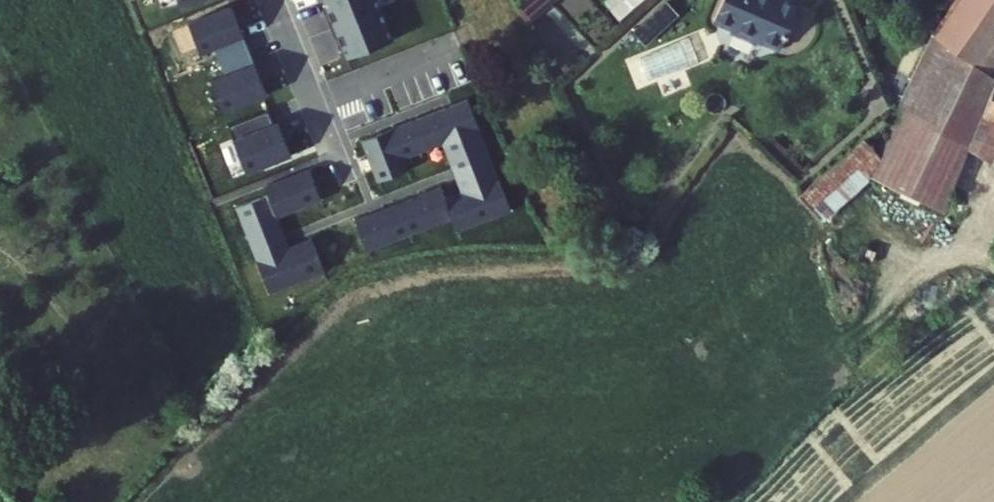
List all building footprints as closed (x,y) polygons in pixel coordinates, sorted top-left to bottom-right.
[(247,45),(230,0),(187,17),(199,48),(213,43),(218,56),(247,45)] [(331,23),(379,4),(378,0),(324,0),(328,9),(326,10),(331,23)] [(557,0),(521,0),(514,6),(528,23),(557,0)] [(610,4),(618,13),(633,0),(615,0),(610,4)] [(713,15),(729,23),(729,31),(747,41),(753,35),(774,45),(795,0),(720,0),(713,15)] [(892,106),(941,134),(963,147),(993,159),(993,70),(983,61),(993,45),(993,0),(950,0),(922,36),(892,106)] [(338,36),(345,53),(391,35),(379,4),(331,23),(336,37),(338,36)] [(265,89),(247,45),(218,56),(224,70),(210,75),(222,106),(265,89)] [(465,94),(429,109),(440,138),(446,154),(483,140),(465,94)] [(244,167),(289,149),(276,117),(272,118),(266,104),(226,120),(244,167)] [(863,132),(793,193),(812,215),(862,174),(910,134),(934,147),(941,134),(892,106),(875,145),(863,132)] [(429,109),(390,124),(401,153),(440,138),(429,109)] [(390,124),(359,135),(375,177),(406,165),(401,153),(390,124)] [(934,216),(963,147),(941,134),(934,147),(910,134),(862,174),(858,183),(934,216)] [(483,140),(446,154),(459,187),(496,173),(483,140)] [(274,211),(319,194),(307,164),(263,181),(266,189),(274,211)] [(459,187),(443,194),(449,213),(454,226),(509,205),(496,173),(459,187)] [(449,213),(443,194),(438,182),(395,199),(407,229),(449,213)] [(254,254),(286,242),(274,211),(266,189),(234,202),(254,254)] [(407,229),(395,199),(352,215),(364,246),(407,229)] [(286,242),(254,254),(267,287),(321,266),(309,233),(286,242)]
